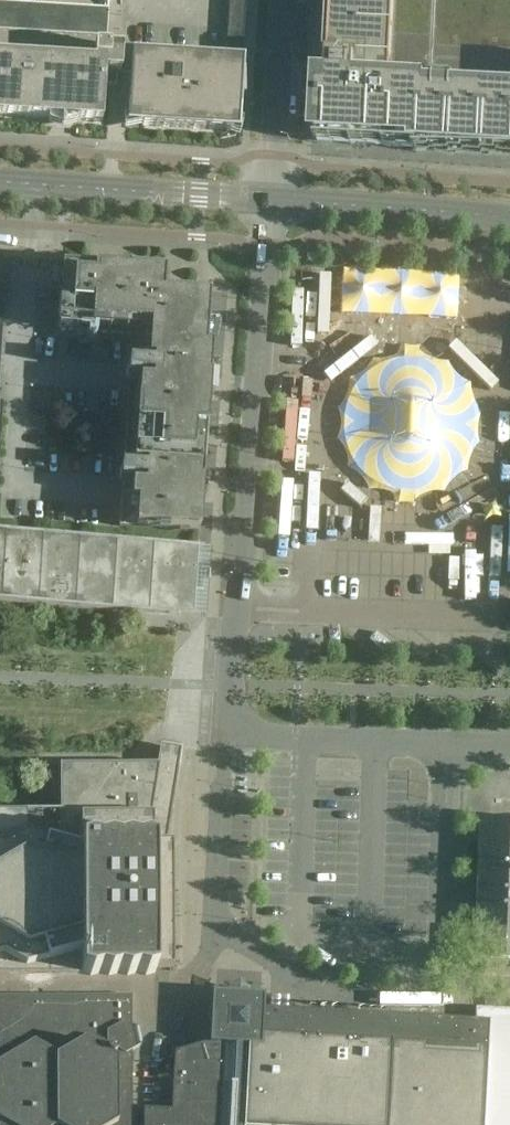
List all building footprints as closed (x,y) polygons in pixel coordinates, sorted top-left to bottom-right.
[(242,56),(245,0),(229,0),(226,55),(242,56)] [(317,138),(350,139),(415,143),(415,147),(509,153),(509,0),(333,0),(328,82),(320,82),(317,138)] [(0,2),(0,30),(107,37),(109,9),(0,2)] [(49,119),(49,122),(76,124),(76,121),(102,122),(105,85),(117,86),(117,72),(121,73),(121,72),(123,47),(96,45),(94,67),(0,61),(0,116),(49,119)] [(127,129),(127,130),(143,135),(145,126),(219,131),(220,140),(237,136),(242,61),(131,54),(127,129)] [(12,265),(0,264),(0,370),(5,298),(10,298),(12,265)] [(199,532),(211,350),(205,349),(208,298),(163,295),(164,275),(62,268),(58,330),(132,335),(131,361),(141,362),(140,367),(128,366),(127,378),(139,378),(139,383),(129,382),(124,464),(134,464),(133,469),(121,468),(120,480),(133,481),(132,485),(122,485),(120,527),(199,532)] [(200,616),(200,615),(194,614),(195,589),(203,590),(205,568),(197,568),(198,547),(204,548),(204,546),(0,532),(0,603),(200,616)] [(60,767),(60,813),(0,814),(0,975),(81,974),(91,976),(100,974),(109,976),(118,974),(128,976),(137,974),(146,976),(155,974),(155,971),(173,971),(172,845),(166,845),(182,750),(161,746),(156,777),(144,777),(144,766),(60,767)] [(495,796),(509,797),(509,779),(496,778),(495,796)] [(476,909),(475,959),(509,960),(509,823),(479,822),(476,909)] [(211,1041),(225,1042),(223,1089),(221,1124),(242,1124),(246,1043),(258,1044),(260,1009),(263,1009),(264,997),(239,995),(213,994),(211,1041)] [(132,1051),(140,1047),(136,1029),(132,1027),(132,996),(0,996),(0,1124),(133,1124),(132,1051)] [(270,1010),(263,1009),(260,1009),(258,1044),(246,1043),(242,1124),(483,1124),(490,1010),(476,1010),(476,1021),(270,1010)] [(490,1010),(483,1124),(509,1124),(509,1011),(490,1010)] [(175,1053),(173,1086),(223,1089),(225,1042),(211,1041),(211,1043),(175,1053)] [(223,1089),(173,1086),(172,1111),(144,1110),(144,1124),(221,1124),(223,1089)]
